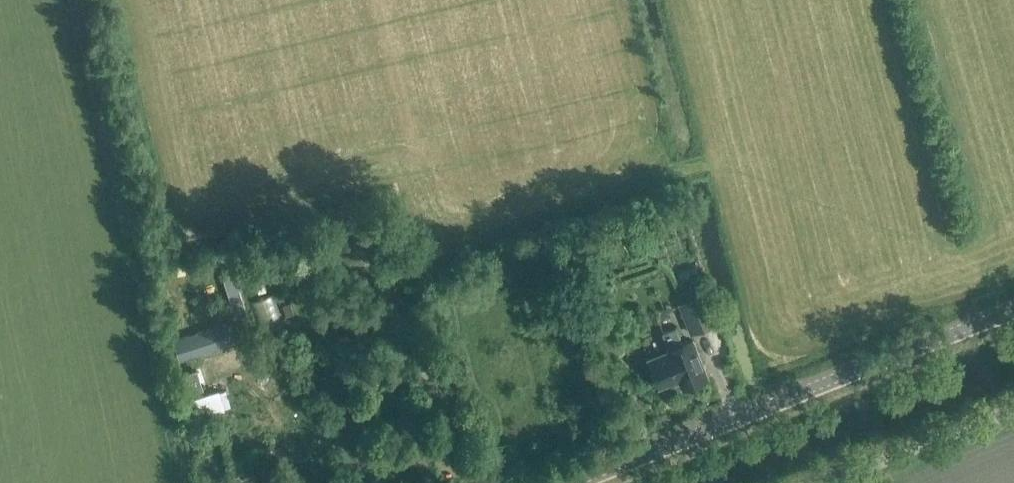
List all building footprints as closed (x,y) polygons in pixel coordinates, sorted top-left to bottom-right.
[(609,232),(596,238),(600,250),(614,244),(609,232)] [(705,294),(679,304),(690,333),(717,322),(705,294)] [(289,301),(282,304),(286,316),(293,313),(289,301)] [(225,323),(175,339),(181,359),(232,343),(225,323)] [(682,345),(675,328),(662,333),(669,350),(647,359),(658,387),(678,379),(681,388),(708,377),(693,341),(682,345)] [(196,370),(184,374),(190,394),(203,390),(196,370)] [(218,390),(194,398),(199,417),(224,409),(218,390)]
